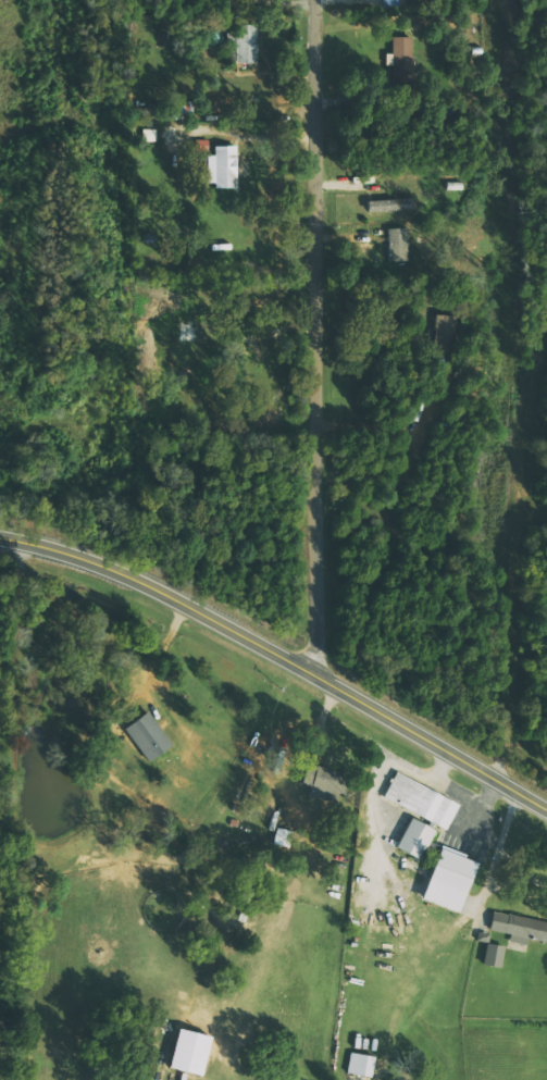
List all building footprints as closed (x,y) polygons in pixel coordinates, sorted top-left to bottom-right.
[(236,64),(257,64),(257,25),(237,25),(236,64)] [(413,38),(393,37),(392,65),(403,65),(403,64),(412,64),(413,38)] [(175,109),(165,109),(166,119),(191,118),(190,101),(174,102),(175,109)] [(156,129),(143,128),(143,141),(156,142),(156,129)] [(207,155),(206,186),(235,186),(235,146),(215,146),(214,155),(207,155)] [(368,211),(413,210),(413,198),(368,199),(368,211)] [(388,228),(390,262),(408,261),(407,228),(388,228)] [(454,355),(456,315),(437,314),(436,354),(454,355)] [(146,761),(171,747),(151,711),(125,726),(146,761)] [(306,798),(335,802),(340,770),(306,764),(303,785),(308,786),(306,798)] [(459,805),(397,771),(383,796),(446,831),(459,805)] [(422,858),(433,828),(409,819),(397,850),(422,858)] [(476,862),(439,849),(421,900),(458,913),(476,862)] [(493,911),(489,930),(511,934),(509,942),(527,945),(528,939),(546,943),(546,922),(493,911)] [(477,941),(488,943),(489,934),(478,932),(477,941)] [(500,968),(504,947),(487,943),(483,964),(500,968)] [(211,1037),(178,1029),(168,1068),(201,1076),(211,1037)] [(370,1078),(375,1058),(351,1052),(346,1072),(370,1078)]
